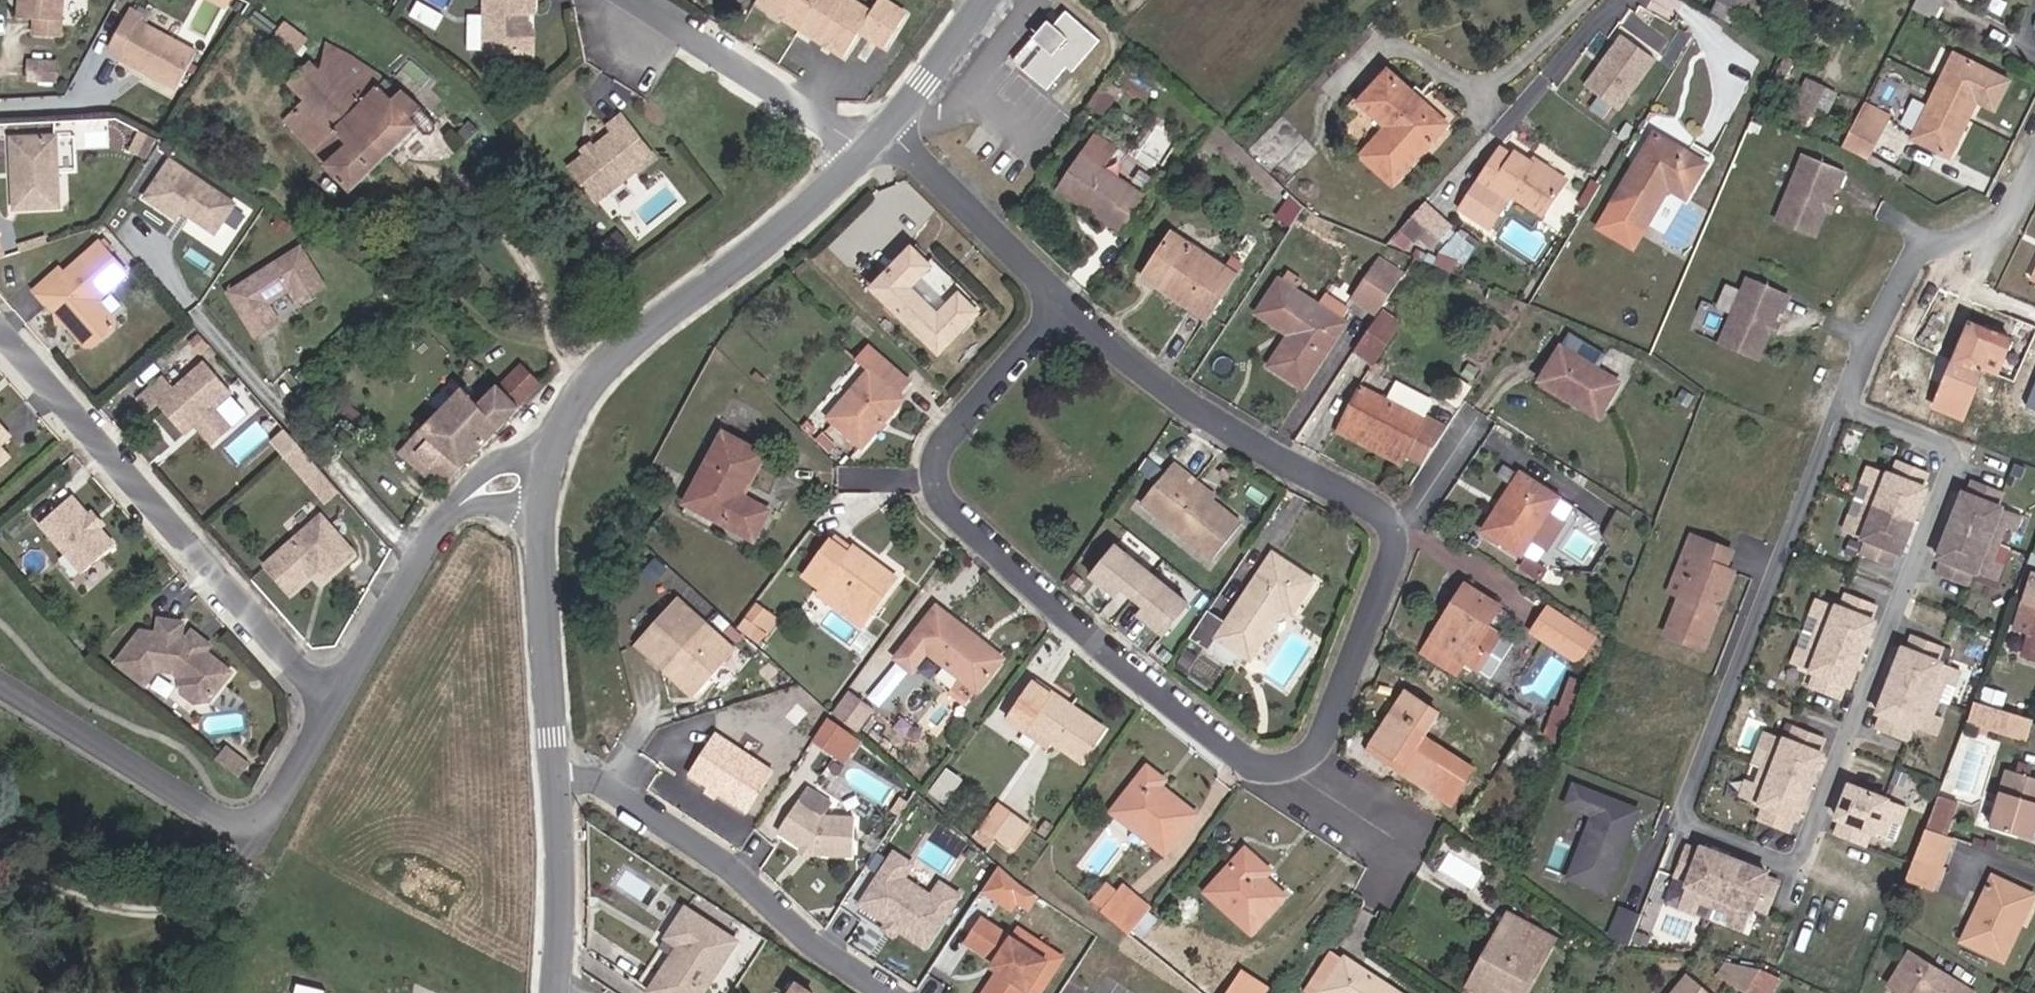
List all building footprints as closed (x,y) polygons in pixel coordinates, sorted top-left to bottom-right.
[(33,34),(59,34),(60,0),(18,0),(18,18),(33,18),(33,34)] [(534,7),(534,0),(482,0),(483,66),(523,65),(522,26),(528,24),(528,10),(534,7)] [(750,5),(835,58),(853,34),(856,29),(843,21),(850,9),(837,0),(753,0),(750,5)] [(1712,16),(1734,27),(1749,2),(1744,0),(1721,0),(1712,16)] [(863,16),(856,29),(853,34),(878,49),(896,17),(872,1),(863,16)] [(843,21),(856,29),(863,16),(850,9),(843,21)] [(1042,30),(1048,38),(1052,42),(1031,64),(1051,86),(1074,66),(1080,69),(1108,42),(1078,10),(1064,22),(1057,16),(1042,30)] [(114,53),(168,83),(188,47),(135,16),(114,53)] [(1579,82),(1617,108),(1653,57),(1615,31),(1579,82)] [(35,59),(33,77),(60,79),(61,61),(35,59)] [(326,88),(286,124),(321,161),(316,166),(343,196),(411,139),(421,147),(431,146),(433,141),(427,130),(412,112),(390,95),(333,59),(326,73),(322,78),(326,88)] [(2012,89),(1957,63),(1917,148),(1953,165),(1980,110),(1998,117),(2012,89)] [(1361,103),(1367,110),(1393,81),(1387,75),(1361,103)] [(1391,132),(1397,125),(1416,102),(1393,81),(1367,110),(1391,132)] [(1425,92),(1416,102),(1451,131),(1458,123),(1425,92)] [(1127,107),(1112,94),(1100,112),(1118,123),(1127,107)] [(1451,131),(1416,102),(1397,125),(1404,134),(1377,166),(1401,188),(1451,131)] [(1893,126),(1869,113),(1845,160),(1870,172),(1893,126)] [(611,143),(594,156),(584,163),(569,175),(594,207),(649,165),(619,126),(608,136),(611,143)] [(1697,197),(1717,164),(1669,135),(1628,202),(1626,205),(1660,226),(1676,202),(1679,197),(1683,192),(1696,199),(1697,197)] [(1107,140),(1093,161),(1069,196),(1090,211),(1097,209),(1104,212),(1103,221),(1133,238),(1157,203),(1116,174),(1128,154),(1107,140)] [(580,158),(584,163),(594,156),(590,149),(580,158)] [(48,156),(7,159),(11,225),(52,223),(48,156)] [(1526,163),(1514,156),(1476,215),(1495,227),(1502,232),(1526,200),(1554,218),(1574,189),(1528,159),(1526,163)] [(1818,239),(1842,192),(1844,193),(1853,178),(1813,158),(1781,220),(1818,239)] [(175,164),(150,201),(181,222),(186,214),(194,219),(220,237),(240,208),(175,164)] [(1448,218),(1434,207),(1421,222),(1412,233),(1427,244),(1448,218)] [(194,219),(186,214),(181,222),(189,227),(194,219)] [(1183,243),(1179,248),(1193,258),(1197,252),(1183,243)] [(1193,258),(1179,248),(1158,279),(1172,289),(1169,293),(1217,325),(1245,283),(1197,252),(1193,258)] [(305,251),(231,294),(258,340),(273,331),(262,312),(270,307),(292,294),(301,308),(328,292),(305,251)] [(940,270),(923,255),(885,293),(949,356),(987,318),(970,303),(952,321),(921,291),(940,270)] [(1372,296),(1391,310),(1422,264),(1401,256),(1372,296)] [(37,307),(90,362),(111,344),(111,337),(99,320),(99,310),(123,288),(97,259),(62,291),(58,287),(37,307)] [(1154,284),(1169,293),(1172,289),(1158,279),(1154,284)] [(1298,279),(1292,288),(1287,286),(1267,318),(1302,341),(1298,349),(1294,349),(1279,372),(1309,391),(1349,334),(1348,329),(1355,318),(1334,303),(1326,312),(1304,297),(1309,286),(1298,279)] [(1795,302),(1754,284),(1725,348),(1764,365),(1785,317),(1789,318),(1795,302)] [(281,325),(270,307),(262,312),(273,331),(281,325)] [(1414,319),(1400,310),(1373,349),(1389,358),(1414,319)] [(1979,323),(1942,406),(1970,418),(2000,350),(2010,354),(2016,340),(1979,323)] [(1593,360),(1599,349),(1565,331),(1559,342),(1593,360)] [(1628,384),(1571,350),(1550,384),(1607,417),(1628,384)] [(879,380),(839,425),(871,455),(914,407),(908,402),(920,389),(882,352),(867,369),(879,380)] [(517,376),(494,400),(510,416),(535,393),(517,376)] [(180,446),(190,436),(208,456),(227,439),(211,418),(224,407),(201,379),(172,402),(161,392),(135,415),(145,426),(155,418),(180,446)] [(510,416),(494,400),(489,394),(474,412),(473,413),(454,396),(449,402),(414,439),(414,440),(433,458),(429,463),(422,470),(441,488),(450,477),(510,416)] [(1407,461),(1424,432),(1364,397),(1347,426),(1407,461)] [(225,444),(239,460),(268,434),(255,418),(225,444)] [(424,497),(431,501),(441,488),(422,470),(429,463),(433,458),(414,440),(397,456),(415,473),(407,483),(424,497)] [(749,508),(756,493),(770,465),(729,445),(693,513),(734,535),(740,528),(764,541),(775,522),(749,508)] [(1908,554),(1933,489),(1928,487),(1934,472),(1905,461),(1899,476),(1885,470),(1879,487),(1866,519),(1860,535),(1874,541),(1868,556),(1897,567),(1903,552),(1908,554)] [(1879,487),(1885,470),(1876,467),(1870,483),(1879,487)] [(1249,530),(1215,503),(1201,493),(1206,487),(1183,469),(1150,508),(1220,565),(1249,530)] [(1529,557),(1564,499),(1561,497),(1527,477),(1491,536),(1529,557)] [(1974,495),(1969,494),(1944,558),(1949,560),(1943,575),(1972,586),(1978,571),(1992,576),(1998,560),(2011,528),(2017,512),(2003,506),(2009,491),(1980,480),(1974,495)] [(1208,489),(1206,487),(1201,493),(1215,503),(1219,497),(1208,489)] [(2026,516),(2017,512),(2011,528),(2020,531),(2026,516)] [(78,535),(60,515),(31,540),(73,589),(103,563),(88,546),(83,546),(78,535)] [(1866,519),(1857,516),(1851,532),(1860,535),(1866,519)] [(262,577),(285,604),(304,587),(299,581),(309,573),(323,587),(349,563),(317,527),(262,577)] [(762,548),(764,541),(740,528),(734,535),(762,548)] [(1680,591),(1665,627),(1704,642),(1719,604),(1715,602),(1718,593),(1723,595),(1734,565),(1725,562),(1732,544),(1692,529),(1685,547),(1696,551),(1680,591)] [(1202,585),(1163,561),(1157,572),(1102,538),(1080,574),(1128,604),(1122,612),(1167,640),(1202,585)] [(1696,551),(1685,547),(1669,587),(1680,591),(1696,551)] [(845,619),(868,636),(904,589),(858,555),(853,561),(834,548),(808,584),(826,598),(832,591),(854,607),(845,619)] [(2001,580),(2008,564),(1998,560),(1992,576),(2001,580)] [(1280,562),(1243,618),(1234,632),(1266,652),(1289,615),(1299,621),(1320,586),(1280,562)] [(643,578),(655,588),(666,576),(654,565),(643,578)] [(2034,583),(2023,616),(2034,620),(2034,583)] [(1493,631),(1506,612),(1471,589),(1460,607),(1465,610),(1456,624),(1441,647),(1496,684),(1519,649),(1493,631)] [(1723,595),(1718,593),(1715,602),(1719,604),(1723,595)] [(1857,687),(1882,622),(1877,620),(1883,605),(1854,594),(1848,609),(1834,604),(1828,620),(1821,636),(1815,653),(1809,668),(1823,674),(1817,689),(1846,700),(1852,685),(1857,687)] [(1828,620),(1834,604),(1824,600),(1819,616),(1828,620)] [(736,656),(677,603),(636,649),(694,702),(736,656)] [(1222,606),(1205,633),(1226,645),(1234,632),(1243,618),(1222,606)] [(1465,610),(1460,607),(1451,620),(1456,624),(1465,610)] [(980,643),(942,615),(918,648),(953,674),(983,695),(1003,669),(980,649),(980,643)] [(1554,616),(1540,637),(1584,665),(1597,644),(1554,616)] [(1819,616),(1812,632),(1821,636),(1828,620),(1819,616)] [(2026,653),(2034,656),(2034,627),(2026,653)] [(1812,632),(1806,649),(1815,653),(1821,636),(1812,632)] [(180,663),(174,657),(171,648),(166,648),(167,636),(144,634),(143,646),(128,645),(105,676),(131,697),(141,683),(162,685),(169,691),(168,701),(181,712),(194,710),(215,683),(189,662),(180,663)] [(1914,650),(1909,649),(1884,713),(1889,715),(1883,730),(1912,741),(1918,727),(1932,732),(1951,683),(1957,667),(1943,661),(1949,647),(1920,635),(1914,650)] [(175,643),(171,648),(174,657),(180,663),(189,662),(192,657),(175,643)] [(1815,653),(1806,649),(1799,665),(1809,668),(1815,653)] [(1966,670),(1957,667),(1951,683),(1960,687),(1966,670)] [(1042,686),(1015,726),(1032,738),(1036,731),(1060,746),(1088,764),(1112,732),(1042,686)] [(1443,720),(1411,699),(1378,749),(1415,774),(1412,781),(1455,809),(1477,776),(1428,744),(1443,720)] [(1970,723),(2029,741),(2034,721),(1978,704),(1970,723)] [(845,760),(860,737),(824,715),(810,739),(845,760)] [(1948,719),(1939,716),(1932,732),(1942,735),(1948,719)] [(1573,758),(1580,738),(1562,726),(1550,744),(1573,758)] [(1806,820),(1830,755),(1826,753),(1831,738),(1803,727),(1796,742),(1783,737),(1777,752),(1764,785),(1758,801),(1772,807),(1766,821),(1795,833),(1800,818),(1806,820)] [(1053,753),(1060,746),(1036,731),(1032,738),(1053,753)] [(1777,752),(1783,737),(1773,733),(1767,749),(1777,752)] [(775,773),(717,735),(691,776),(708,787),(718,794),(749,813),(775,773)] [(1373,757),(1412,781),(1415,774),(1378,749),(1373,757)] [(1999,825),(2034,839),(2034,766),(2027,762),(2023,772),(2021,771),(1999,825)] [(1120,819),(1174,860),(1205,819),(1151,780),(1120,819)] [(1636,806),(1571,781),(1564,799),(1591,810),(1566,873),(1604,888),(1636,806)] [(1764,785),(1755,781),(1748,798),(1758,801),(1764,785)] [(705,792),(716,798),(718,794),(708,787),(705,792)] [(1904,805),(1856,787),(1844,819),(1849,821),(1843,835),(1872,847),(1877,833),(1892,838),(1898,822),(1904,805)] [(808,806),(800,801),(780,832),(805,848),(811,853),(813,854),(854,854),(855,817),(824,817),(832,804),(816,794),(808,806)] [(1961,804),(1941,797),(1930,828),(1949,835),(1961,804)] [(1904,805),(1898,822),(1908,825),(1913,809),(1904,805)] [(1003,840),(1023,856),(1038,836),(1017,820),(1003,840)] [(1950,843),(1952,836),(1949,835),(1930,828),(1927,835),(1950,843)] [(1950,843),(1927,835),(1913,877),(1935,885),(1950,843)] [(811,853),(805,848),(802,853),(808,857),(811,853)] [(1771,876),(1706,851),(1704,856),(1689,850),(1678,880),(1693,885),(1688,899),(1704,905),(1720,911),(1737,918),(1753,924),(1758,910),(1773,915),(1784,886),(1769,881),(1771,876)] [(894,852),(861,902),(888,921),(901,929),(928,948),(962,897),(942,883),(933,897),(904,878),(913,864),(894,852)] [(1025,914),(1037,890),(991,866),(978,890),(1025,914)] [(1255,869),(1223,906),(1261,939),(1293,901),(1255,869)] [(1990,949),(2018,884),(1992,874),(1966,940),(1990,949)] [(2029,889),(2018,884),(1990,949),(2003,955),(2029,889)] [(1135,934),(1152,912),(1129,894),(1113,915),(1135,934)] [(1704,905),(1688,899),(1684,909),(1701,915),(1704,905)] [(650,992),(653,992),(702,992),(738,935),(687,903),(667,937),(679,945),(660,976),(650,992)] [(1626,937),(1636,912),(1618,904),(1608,929),(1626,937)] [(1720,911),(1717,921),(1733,927),(1737,918),(1720,911)] [(984,918),(969,941),(998,960),(1002,968),(986,992),(1026,992),(1048,959),(984,918)] [(1737,918),(1733,927),(1749,933),(1753,924),(1737,918)] [(884,927),(896,935),(901,929),(888,921),(884,927)] [(1474,990),(1478,992),(1483,992),(1523,926),(1516,922),(1474,990)] [(1523,926),(1483,992),(1532,992),(1559,947),(1523,926)] [(1354,958),(1347,959),(1334,950),(1311,981),(1328,992),(1402,992),(1354,958)] [(1915,956),(1895,989),(1902,992),(1977,992),(1915,956)] [(1740,992),(1756,992),(1767,974),(1750,965),(1735,989),(1740,992)] [(650,992),(660,976),(647,967),(637,983),(650,992)] [(1241,974),(1229,992),(1270,992),(1241,974)] [(1767,974),(1756,992),(1786,992),(1788,989),(1767,974)] [(1701,982),(1692,992),(1714,992),(1701,982)]
